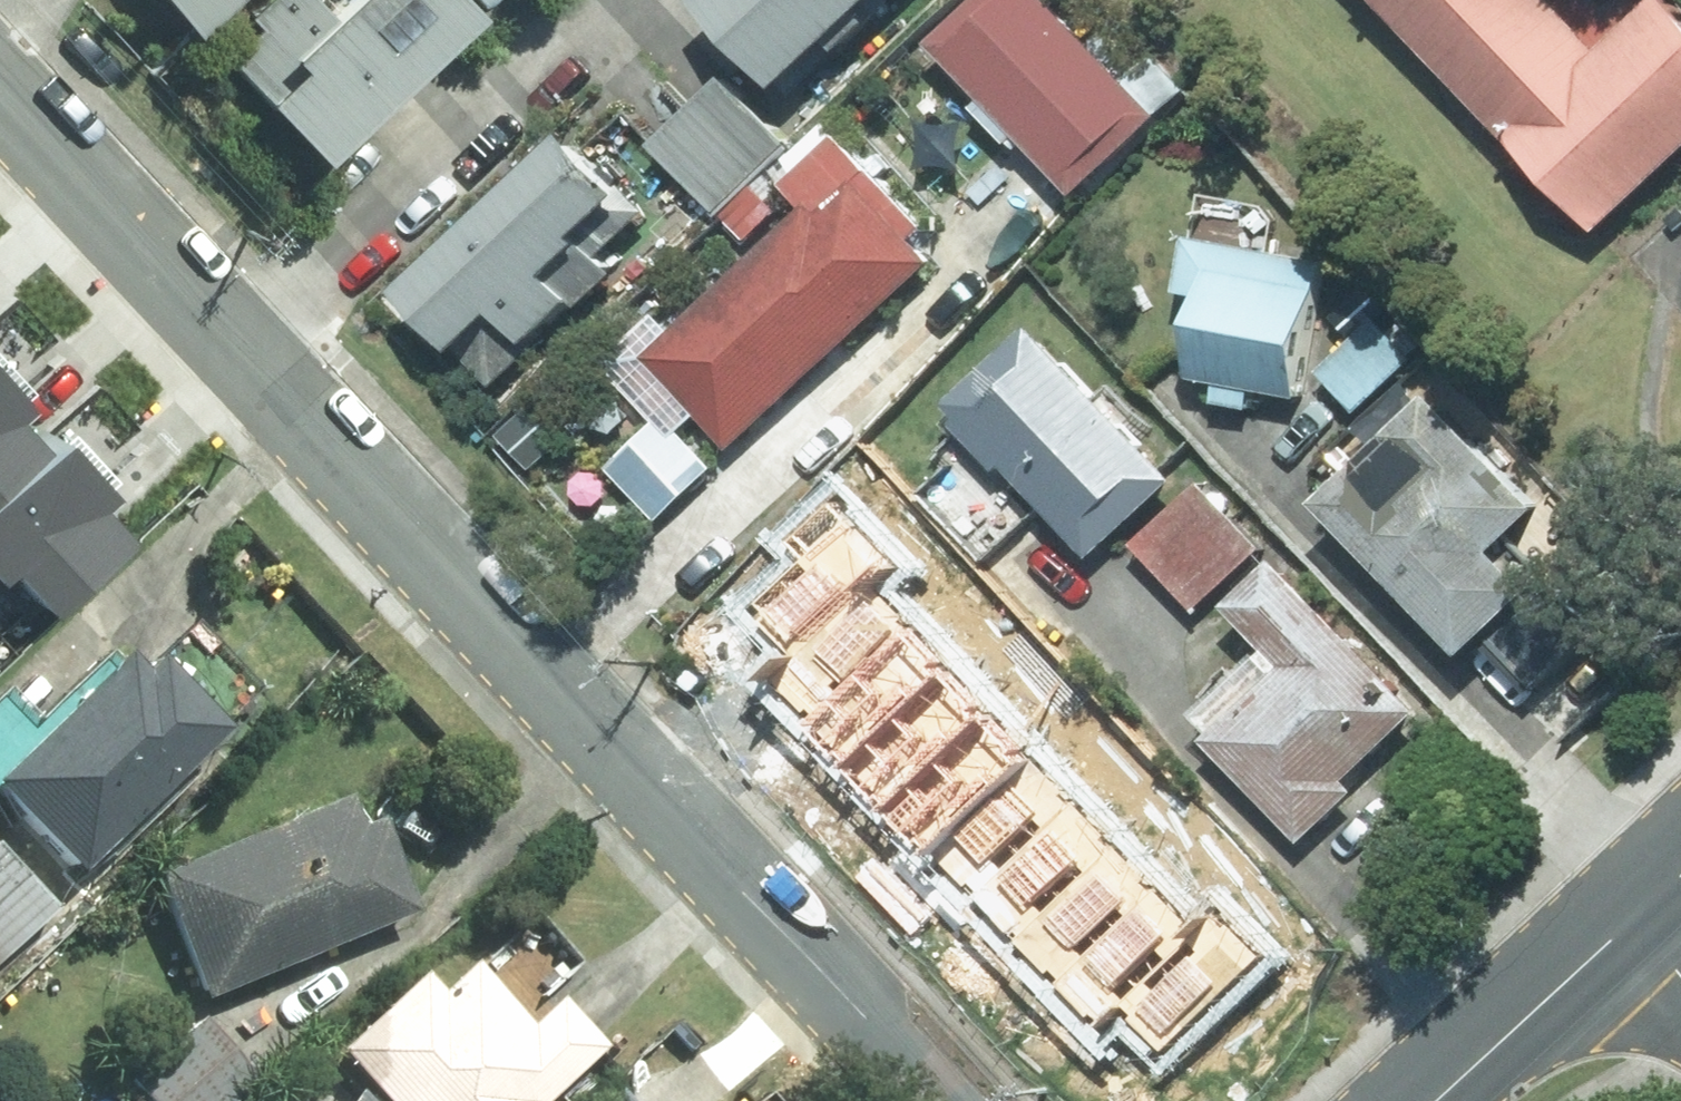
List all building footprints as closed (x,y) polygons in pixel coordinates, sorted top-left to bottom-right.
[(185,13),(199,0),(173,0),(185,13)] [(453,0),(246,0),(258,13),(223,45),(307,135),(453,0)] [(799,69),(880,0),(740,0),(799,69)] [(954,37),(1089,183),(1169,110),(1067,0),(994,0),(954,37)] [(1597,268),(1680,190),(1680,14),(1604,85),(1525,0),(1347,0),(1597,268)] [(1609,63),(1678,0),(1639,0),(1604,33),(1573,0),(1551,0),(1609,63)] [(675,199),(603,115),(415,276),(480,351),(532,307),(551,351),(627,286),(604,260),(675,199)] [(663,351),(744,439),(944,256),(924,233),(938,221),(854,131),(800,180),(823,204),(663,351)] [(1187,240),(1179,239),(1170,291),(1192,295),(1178,378),(1294,397),(1316,262),(1262,253),(1267,222),(1258,209),(1194,198),(1187,240)] [(1370,318),(1312,372),(1350,412),(1408,358),(1370,318)] [(1020,329),(939,403),(951,415),(942,424),(986,471),(996,462),(1081,553),(1160,480),(1020,329)] [(38,434),(9,404),(25,388),(0,362),(0,470),(38,434)] [(1419,395),(1306,504),(1451,655),(1517,591),(1480,552),(1527,507),(1419,395)] [(0,470),(0,554),(39,595),(115,522),(84,490),(98,476),(48,424),(38,434),(0,470)] [(899,526),(854,481),(738,593),(783,639),(881,544),(899,526)] [(1194,483),(1129,545),(1189,608),(1255,547),(1194,483)] [(925,589),(881,544),(783,639),(766,656),(810,701),(874,637),(925,589)] [(1199,742),(1294,842),(1348,791),(1338,780),(1410,711),(1264,558),(1211,607),(1251,649),(1184,713),(1206,735),(1199,742)] [(970,635),(925,589),(874,637),(810,701),(854,747),(970,635)] [(1015,681),(970,635),(854,747),(899,793),(1015,681)] [(0,758),(0,789),(72,860),(210,722),(144,656),(135,666),(114,645),(0,758)] [(1060,726),(1015,681),(899,793),(944,838),(1060,726)] [(1104,772),(1060,726),(944,838),(989,884),(1104,772)] [(1149,818),(1104,772),(989,884),(1034,930),(1149,818)] [(350,797),(164,872),(213,991),(419,908),(382,818),(362,826),(350,797)] [(1193,863),(1149,818),(1034,930),(1078,975),(1193,863)] [(0,848),(0,948),(51,899),(0,848)] [(1239,909),(1193,863),(1078,975),(1124,1021),(1143,1003),(1239,909)] [(1303,935),(1258,890),(1239,909),(1143,1003),(1188,1048),(1303,935)] [(347,1048),(397,1100),(547,1100),(608,1044),(564,998),(535,1025),(477,963),(445,993),(427,974),(347,1048)] [(136,1080),(155,1100),(238,1100),(259,1083),(206,1021),(136,1080)] [(361,1087),(352,1100),(374,1100),(361,1087)] [(621,1089),(608,1100),(632,1100),(621,1089)]
